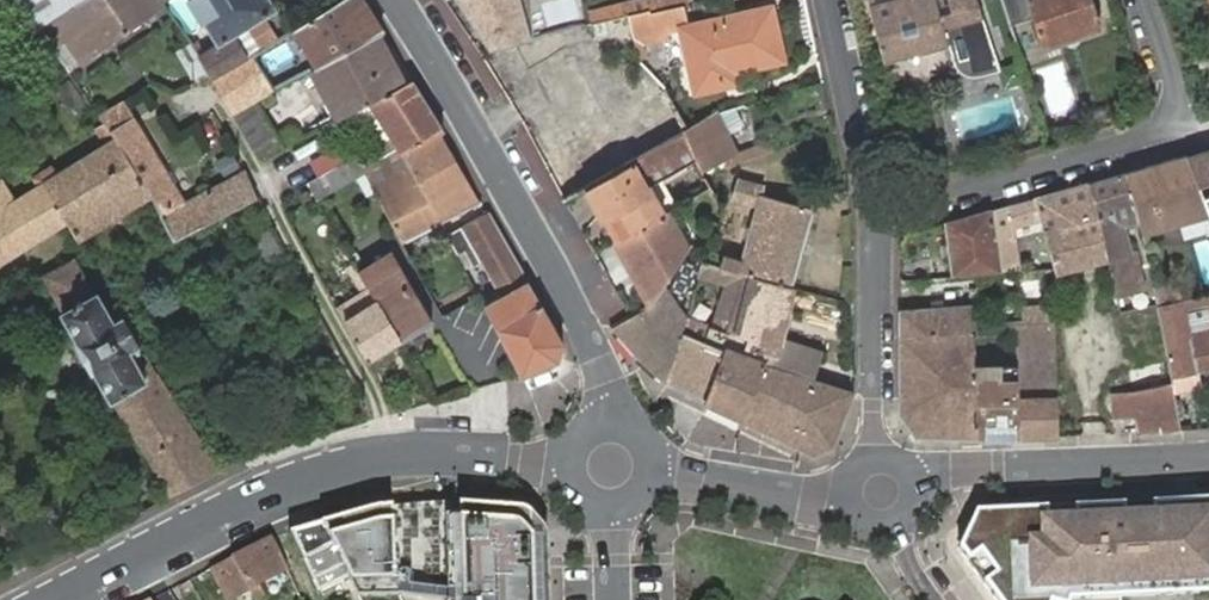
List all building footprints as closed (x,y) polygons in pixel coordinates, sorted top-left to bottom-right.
[(38,28),(45,23),(83,0),(21,0),(38,28)] [(45,23),(49,30),(57,42),(65,36),(82,60),(155,12),(151,5),(148,0),(83,0),(45,23)] [(212,29),(192,42),(211,74),(214,78),(247,58),(234,34),(251,24),(278,8),(273,0),(183,0),(212,29)] [(297,28),(319,67),(378,35),(385,32),(366,0),(341,0),(297,28)] [(491,53),(535,41),(533,0),(455,0),(491,53)] [(587,11),(589,23),(655,9),(653,0),(638,0),(587,11)] [(884,62),(948,47),(953,68),(976,80),(1001,74),(981,0),(960,0),(962,5),(939,10),(937,0),(869,0),(884,62)] [(1011,27),(1033,19),(1044,51),(1103,31),(1093,0),(1002,0),(1002,1),(1011,27)] [(658,12),(625,19),(637,42),(682,31),(685,31),(681,7),(658,12)] [(770,10),(685,31),(682,31),(697,92),(732,83),(730,75),(782,62),(770,10)] [(38,28),(43,35),(49,30),(45,23),(38,28)] [(265,47),(251,24),(234,34),(247,58),(255,53),(265,47)] [(396,68),(378,35),(319,67),(315,69),(342,118),(350,114),(373,102),(384,96),(405,85),(396,68)] [(211,74),(192,42),(178,51),(195,81),(211,74)] [(247,58),(214,78),(233,112),(257,99),(275,90),(255,53),(247,58)] [(445,130),(415,80),(405,85),(384,96),(373,102),(354,112),(384,160),(405,150),(445,130)] [(564,145),(554,151),(576,192),(589,185),(639,158),(686,133),(663,91),(572,141),(569,135),(562,139),(564,145)] [(961,140),(1021,125),(1014,97),(954,112),(961,140)] [(102,115),(106,122),(152,197),(162,215),(187,202),(125,98),(109,109),(102,115)] [(281,138),(257,99),(233,112),(256,151),(281,138)] [(721,115),(686,133),(639,158),(652,181),(667,174),(701,157),(706,167),(726,157),(730,166),(743,161),(729,133),(740,127),(746,122),(740,109),(721,115)] [(34,177),(40,187),(44,184),(66,222),(78,242),(152,197),(106,122),(99,127),(106,138),(108,143),(59,174),(53,165),(34,177)] [(478,194),(445,130),(405,150),(384,160),(370,167),(367,169),(371,177),(387,170),(402,162),(409,177),(394,184),(378,192),(403,241),(442,222),(481,202),(478,194)] [(281,138),(256,151),(262,161),(286,148),(281,138)] [(313,164),(321,177),(348,161),(340,148),(313,164)] [(1191,153),(1194,161),(1208,204),(1208,148),(1191,153)] [(232,151),(218,159),(226,174),(241,166),(232,151)] [(1191,153),(1182,155),(1184,164),(1194,161),(1191,153)] [(1129,171),(1142,221),(1146,232),(1208,214),(1208,204),(1194,161),(1184,164),(1182,155),(1129,171)] [(318,198),(319,201),(365,170),(357,156),(348,161),(321,177),(309,185),(318,198)] [(709,173),(730,166),(726,157),(706,167),(709,173)] [(652,181),(639,158),(589,185),(618,240),(670,212),(683,205),(682,202),(667,174),(652,181)] [(187,202),(162,215),(176,238),(261,197),(248,169),(244,171),(227,180),(187,202)] [(387,170),(371,177),(378,192),(394,184),(387,170)] [(1129,171),(1091,182),(1099,218),(1107,261),(1116,292),(1140,287),(1146,284),(1141,262),(1139,263),(1135,247),(1131,248),(1125,225),(1142,221),(1129,171)] [(40,187),(18,200),(5,177),(0,180),(0,263),(66,222),(44,184),(40,187)] [(793,284),(794,283),(814,209),(761,193),(764,184),(742,177),(737,191),(735,198),(758,205),(745,258),(727,253),(723,264),(793,284)] [(1091,182),(993,211),(999,271),(1010,270),(1016,271),(1013,229),(1041,221),(1044,230),(1099,218),(1091,182)] [(543,305),(489,211),(448,233),(459,254),(470,249),(476,261),(484,256),(504,296),(486,306),(497,327),(543,305)] [(947,224),(954,275),(980,272),(999,271),(993,211),(947,224)] [(670,212),(618,240),(622,246),(634,239),(674,219),(670,212)] [(1107,261),(1099,218),(1044,230),(1052,268),(1053,272),(1107,261)] [(662,286),(690,246),(674,219),(634,239),(622,246),(651,301),(662,286)] [(267,257),(283,249),(274,231),(258,240),(267,257)] [(1206,281),(1208,280),(1208,244),(1197,246),(1206,281)] [(360,268),(403,339),(434,320),(393,250),(360,268)] [(122,317),(121,318),(112,323),(95,293),(90,296),(72,259),(42,275),(63,312),(63,315),(79,343),(76,345),(93,374),(97,373),(111,401),(114,401),(168,493),(215,469),(199,434),(192,425),(180,412),(171,398),(157,373),(154,374),(122,317)] [(775,349),(793,284),(723,264),(705,260),(703,271),(731,281),(745,285),(734,319),(720,314),(718,323),(747,333),(744,341),(749,343),(768,349),(766,359),(799,371),(803,359),(775,349)] [(360,268),(356,262),(349,265),(364,291),(338,307),(369,359),(403,339),(360,268)] [(1022,304),(1045,303),(1044,277),(1021,278),(1022,304)] [(1156,285),(1160,302),(1180,297),(1176,280),(1156,285)] [(731,281),(720,314),(734,319),(745,285),(731,281)] [(1141,291),(1144,308),(1146,307),(1156,304),(1154,287),(1141,291)] [(1141,291),(1118,298),(1122,313),(1144,308),(1141,291)] [(1156,304),(1159,327),(1161,346),(1168,376),(1208,367),(1208,332),(1197,335),(1189,338),(1183,309),(1191,307),(1208,302),(1208,298),(1208,293),(1156,304)] [(679,345),(683,330),(650,303),(631,313),(613,324),(646,366),(666,381),(679,345)] [(971,304),(904,309),(903,336),(969,333),(972,324),(972,312),(971,304)] [(565,345),(543,305),(497,327),(522,375),(558,360),(565,345)] [(1197,335),(1191,307),(1183,309),(1189,338),(1197,335)] [(983,323),(982,311),(972,312),(972,324),(969,333),(975,337),(1013,334),(1018,325),(1017,322),(983,323)] [(746,352),(749,343),(744,341),(747,333),(718,323),(689,313),(683,330),(724,344),(746,352)] [(1014,355),(1019,437),(1056,436),(1052,363),(1052,360),(1050,324),(1018,325),(1013,334),(1014,355)] [(666,381),(706,400),(724,344),(683,330),(679,345),(666,381)] [(969,333),(903,336),(903,415),(920,442),(979,439),(976,367),(976,358),(975,337),(969,333)] [(834,446),(853,390),(799,371),(766,359),(746,352),(724,344),(706,400),(814,454),(834,446)] [(976,367),(979,439),(1019,437),(1014,355),(1008,356),(1008,365),(976,367)] [(976,358),(976,367),(1008,365),(1008,356),(976,358)] [(1140,415),(1142,432),(1182,430),(1170,382),(1131,389),(1106,393),(1111,417),(1140,415)] [(978,511),(962,548),(1000,599),(1124,599),(1124,596),(1208,590),(1208,495),(978,511)] [(291,531),(318,587),(348,572),(361,599),(404,599),(399,591),(447,585),(448,599),(548,599),(546,533),(540,525),(531,515),(519,509),(441,503),(377,510),(357,513),(291,531)] [(234,557),(253,595),(254,597),(262,593),(258,584),(279,574),(288,569),(272,537),(234,557)] [(212,568),(229,599),(242,599),(253,595),(234,557),(212,568)]
